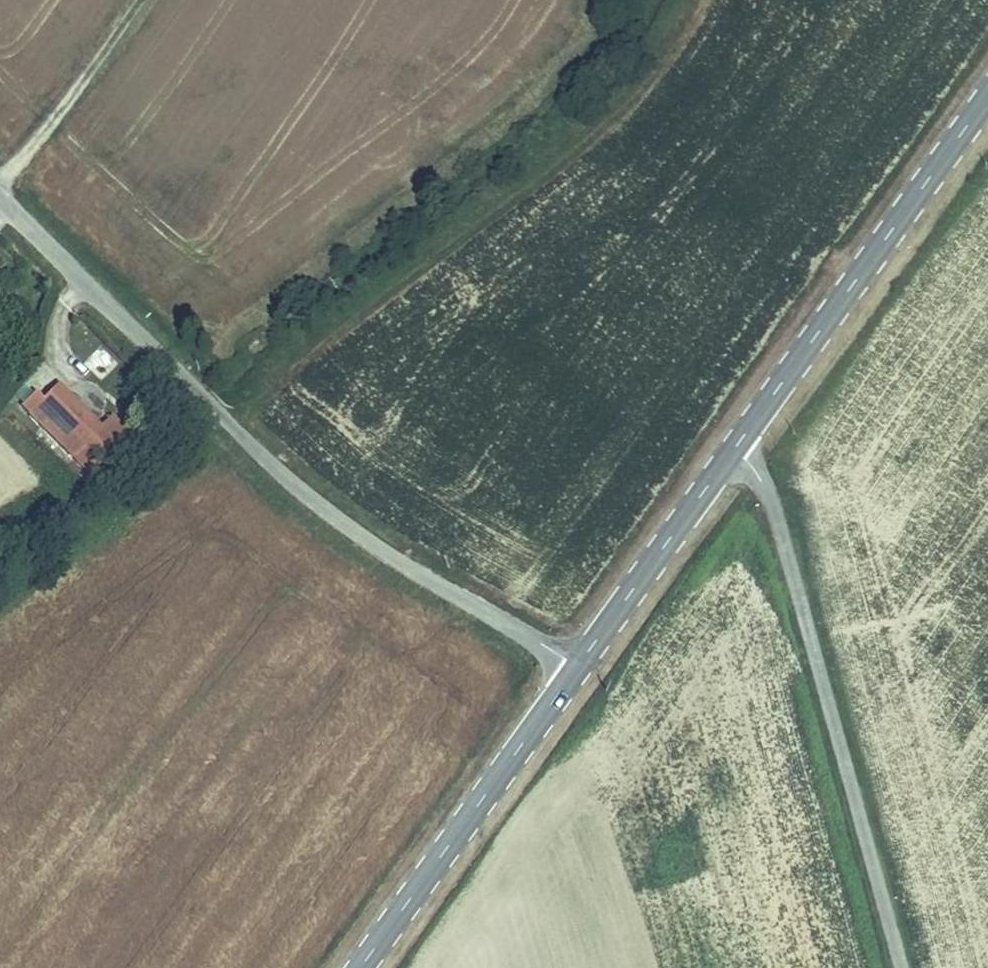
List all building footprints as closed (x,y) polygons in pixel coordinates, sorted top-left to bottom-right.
[(92,456),(51,412),(21,440),(73,497),(85,487),(76,477),(94,461),(90,457),(92,456)]
